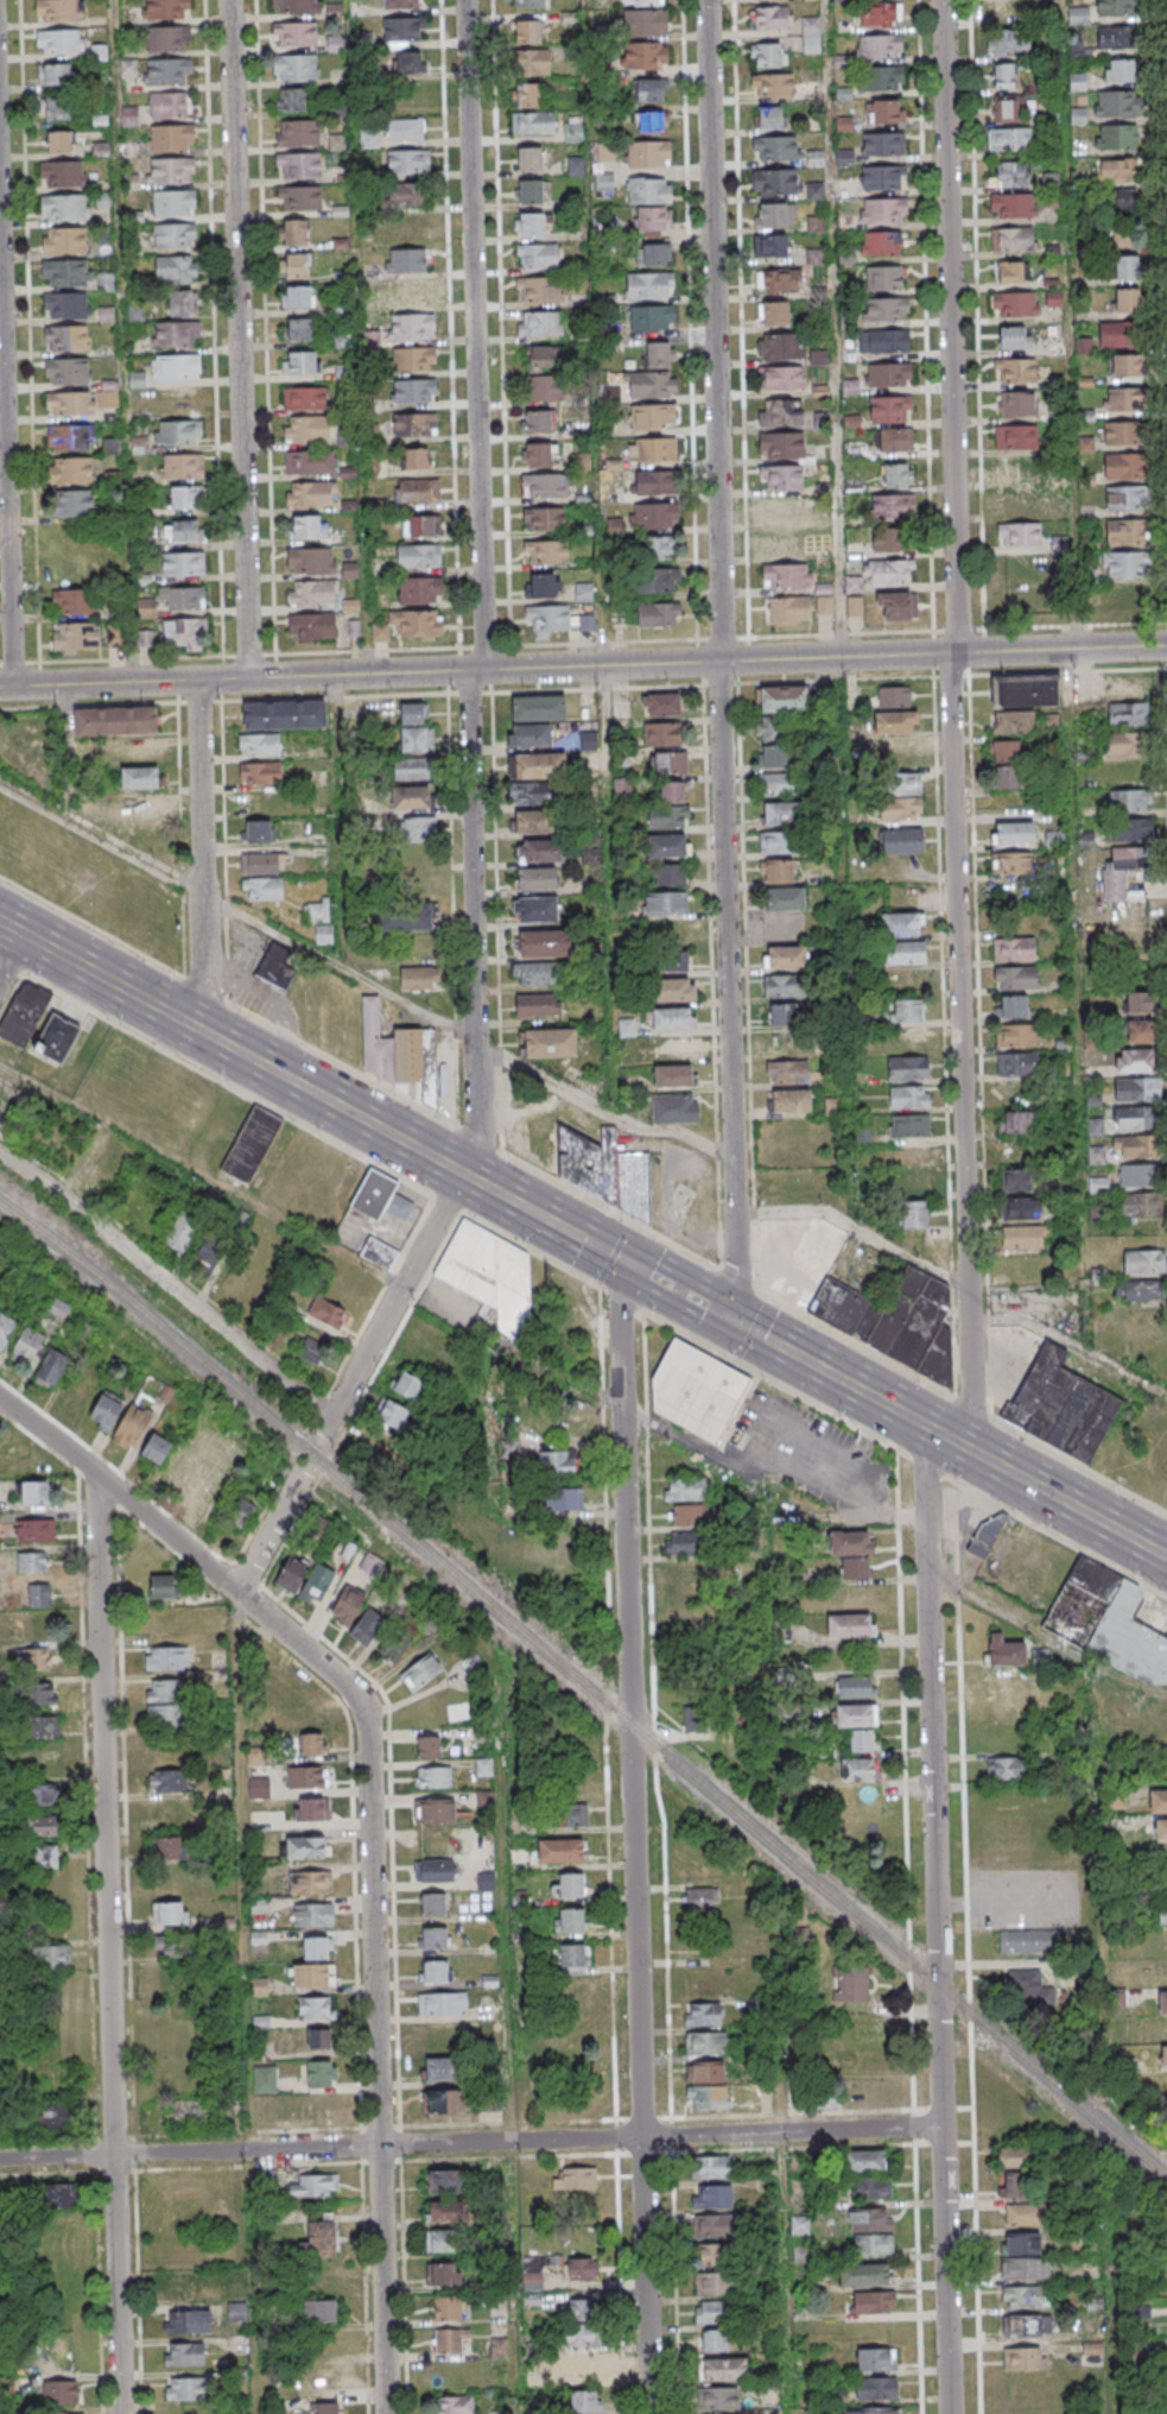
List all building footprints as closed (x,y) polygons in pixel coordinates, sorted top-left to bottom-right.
[(35,20),(84,20),(84,0),(35,0),(35,20)] [(148,23),(147,0),(191,0),(192,13),(185,13),(185,21),(148,23)] [(321,0),(273,0),(273,14),(321,14),(321,0)] [(1027,20),(1027,0),(990,0),(990,20),(1027,20)] [(1133,15),(1133,0),(1095,0),(1095,15),(1133,15)] [(857,2),(857,25),(901,25),(901,2),(857,2)] [(789,30),(789,6),(750,6),(750,30),(789,30)] [(667,36),(667,11),(624,11),(624,36),(667,36)] [(803,53),(820,53),(820,17),(803,17),(803,53)] [(408,47),(408,40),(419,40),(419,18),(384,18),(384,47),(408,47)] [(515,43),(541,42),(541,20),(515,20),(515,43)] [(317,46),(317,22),(274,22),(274,46),(317,46)] [(1095,50),(1133,49),(1133,27),(1097,27),(1097,47),(1074,48),(1075,57),(1095,57),(1095,50)] [(147,31),(191,29),(192,46),(185,46),(185,55),(147,56),(147,31)] [(83,30),(37,30),(37,53),(83,53),(83,30)] [(1032,30),(988,30),(988,56),(1032,56),(1032,30)] [(902,36),(855,36),(855,59),(902,59),(902,36)] [(667,69),(667,43),(623,43),(623,69),(667,69)] [(751,67),(785,67),(785,43),(751,43),(751,67)] [(518,73),(550,73),(550,49),(518,49),(518,73)] [(396,73),(420,73),(420,52),(396,52),(396,73)] [(274,55),(274,80),(318,80),(318,55),(274,55)] [(1135,60),(1105,60),(1105,81),(1135,81),(1135,60)] [(148,63),(192,62),(194,78),(186,78),(186,87),(150,88),(148,63)] [(70,84),(70,63),(38,63),(38,84),(70,84)] [(991,64),(991,90),(1015,90),(1015,65),(991,64)] [(858,92),(903,92),(903,68),(858,68),(858,92)] [(793,74),(752,74),(752,96),(793,96),(793,74)] [(633,80),(633,102),(662,102),(662,80),(633,80)] [(517,107),(540,107),(540,83),(517,83),(517,107)] [(306,88),(276,88),(276,110),(306,110),(306,88)] [(1142,91),(1095,91),(1095,116),(1142,116),(1142,91)] [(191,93),(150,93),(150,119),(191,119),(191,93)] [(69,119),(69,98),(45,98),(45,119),(69,119)] [(992,98),(992,122),(1023,122),(1023,98),(992,98)] [(867,102),(867,124),(899,124),(899,102),(867,102)] [(782,106),(755,106),(755,128),(782,128),(782,106)] [(138,107),(120,107),(120,126),(138,126),(138,107)] [(668,111),(635,111),(635,131),(668,131),(668,111)] [(512,113),(512,134),(556,134),(556,113),(512,113)] [(319,120),(277,120),(277,145),(319,145),(319,120)] [(423,120),(386,120),(386,141),(423,141),(423,120)] [(582,121),(564,121),(564,142),(582,142),(582,121)] [(1137,148),(1137,125),(1095,125),(1095,148),(1137,148)] [(151,129),(195,127),(196,145),(189,145),(189,153),(151,154),(151,129)] [(988,152),(1032,152),(1032,129),(988,129),(988,152)] [(47,131),(47,153),(71,153),(71,131),(47,131)] [(360,131),(360,148),(378,148),(378,131),(360,131)] [(863,155),(904,155),(904,133),(863,133),(863,155)] [(800,136),(753,136),(753,160),(800,160),(800,136)] [(626,167),(670,167),(670,141),(626,141),(626,167)] [(138,157),(138,145),(124,145),(124,157),(138,157)] [(518,147),(518,170),(541,170),(541,147),(518,147)] [(836,166),(853,166),(853,149),(836,150),(836,166)] [(429,174),(429,152),(387,152),(387,174),(429,174)] [(321,178),(321,153),(277,153),(277,178),(321,178)] [(1132,181),(1132,159),(1098,159),(1098,181),(1132,181)] [(151,162),(196,160),(196,178),(190,178),(190,187),(152,188),(151,162)] [(40,162),(40,188),(84,188),(83,161),(40,162)] [(1026,187),(1026,162),(991,162),(991,187),(1026,187)] [(862,189),(905,189),(905,166),(862,166),(862,189)] [(797,169),(753,169),(753,194),(797,194),(797,169)] [(137,177),(125,178),(126,190),(138,189),(137,177)] [(671,178),(627,178),(627,204),(671,204),(671,178)] [(544,203),(544,179),(517,180),(517,203),(544,203)] [(423,185),(389,185),(389,206),(423,206),(423,185)] [(321,187),(278,187),(278,210),(321,210),(321,187)] [(153,195),(198,192),(198,210),(191,210),(192,219),(154,220),(153,195)] [(1135,192),(1111,192),(1111,205),(1135,205),(1135,192)] [(989,218),(1035,218),(1035,193),(989,193),(989,218)] [(88,196),(41,197),(41,221),(89,221),(88,196)] [(860,223),(906,223),(906,198),(860,198),(860,223)] [(790,226),(790,203),(756,203),(756,226),(790,226)] [(670,231),(670,208),(636,208),(636,231),(670,231)] [(515,213),(515,236),(546,236),(546,213),(515,213)] [(392,216),(392,239),(432,239),(432,216),(392,216)] [(307,245),(307,219),(284,219),(284,245),(307,245)] [(1114,247),(1144,247),(1144,222),(1114,222),(1114,247)] [(154,227),(198,226),(199,242),(192,244),(192,252),(154,253),(154,227)] [(1032,227),(990,227),(990,251),(1032,251),(1032,227)] [(86,229),(42,229),(42,253),(86,253),(86,229)] [(861,255),(906,255),(906,232),(861,232),(861,255)] [(787,256),(787,235),(753,235),(753,256),(787,256)] [(557,244),(517,244),(517,268),(557,268),(557,244)] [(670,244),(637,244),(637,265),(670,265),(670,244)] [(386,273),(429,273),(429,249),(386,249),(386,273)] [(854,265),(854,249),(839,249),(839,265),(854,265)] [(307,253),(285,253),(285,279),(307,279),(307,253)] [(1114,256),(1114,282),(1142,282),(1142,256),(1114,256)] [(154,258),(154,282),(197,282),(197,258),(154,258)] [(42,286),(89,286),(89,260),(42,260),(42,286)] [(1028,283),(1028,261),(995,261),(995,283),(1028,283)] [(901,290),(901,267),(865,267),(865,290),(901,290)] [(802,270),(757,270),(757,293),(802,293),(802,270)] [(674,299),(674,273),(626,273),(626,299),(674,299)] [(562,277),(517,277),(517,302),(562,303),(562,277)] [(432,282),(394,282),(394,306),(432,306),(432,282)] [(283,286),(282,308),(314,308),(314,286),(283,286)] [(1139,289),(1115,289),(1115,314),(1139,314),(1139,289)] [(168,291),(168,316),(193,316),(193,291),(168,291)] [(992,316),(1036,316),(1036,292),(992,292),(992,316)] [(1061,306),(1061,292),(1046,293),(1046,307),(1061,306)] [(44,318),(88,318),(88,293),(44,293),(44,318)] [(379,314),(379,299),(365,299),(365,314),(379,314)] [(908,299),(864,299),(864,321),(908,321),(908,299)] [(791,302),(759,302),(759,325),(791,325),(791,302)] [(348,314),(348,305),(332,304),(332,314),(348,314)] [(673,307),(630,307),(630,333),(673,333),(673,307)] [(563,311),(518,311),(518,336),(563,336),(563,311)] [(435,315),(389,315),(389,341),(435,341),(435,315)] [(287,318),(287,341),(312,341),(312,318),(287,318)] [(1099,349),(1137,349),(1137,323),(1099,323),(1099,349)] [(88,325),(44,325),(44,352),(88,352),(88,325)] [(157,327),(201,326),(202,342),(195,342),(195,350),(157,352),(157,327)] [(1030,327),(998,327),(998,349),(1030,349),(1030,327)] [(351,330),(334,330),(335,348),(352,347),(351,330)] [(859,355),(909,354),(908,332),(858,332),(859,355)] [(757,334),(757,359),(805,359),(805,334),(757,334)] [(645,343),(645,369),(670,369),(670,343),(645,343)] [(553,346),(529,346),(529,371),(553,371),(553,346)] [(436,349),(392,349),(391,372),(436,372),(436,349)] [(321,374),(321,352),(282,352),(282,374),(321,374)] [(1111,377),(1141,377),(1141,356),(1111,356),(1111,377)] [(45,358),(45,384),(91,384),(91,358),(45,358)] [(157,359),(201,358),(202,374),(195,375),(195,384),(157,385),(157,359)] [(1036,359),(995,359),(995,384),(1036,384),(1036,359)] [(348,375),(347,365),(338,367),(339,376),(348,375)] [(867,365),(867,387),(911,387),(911,365),(867,365)] [(760,367),(760,390),(803,390),(803,367),(760,367)] [(627,373),(627,398),(675,398),(675,373),(627,373)] [(562,376),(528,376),(528,402),(562,402),(562,376)] [(118,408),(118,381),(100,381),(100,408),(118,408)] [(436,381),(392,381),(392,403),(436,403),(436,381)] [(327,408),(327,387),(283,387),(283,409),(327,408)] [(1103,388),(1103,411),(1143,411),(1143,388),(1103,388)] [(95,391),(46,391),(46,416),(95,416),(95,391)] [(998,392),(998,416),(1037,416),(1037,392),(998,392)] [(911,423),(911,397),(870,397),(870,423),(911,423)] [(802,428),(802,402),(767,402),(767,413),(759,413),(759,428),(802,428)] [(675,405),(631,405),(631,429),(675,429),(675,405)] [(522,434),(551,434),(551,411),(522,411),(522,434)] [(393,414),(393,437),(437,437),(437,414),(393,414)] [(330,416),(285,416),(285,441),(330,441),(330,416)] [(201,420),(155,420),(155,445),(201,445),(201,420)] [(1142,445),(1142,422),(1104,422),(1104,445),(1142,445)] [(47,425),(47,450),(91,450),(91,425),(47,425)] [(1038,425),(995,425),(995,450),(1038,450),(1038,425)] [(912,451),(912,428),(877,428),(877,451),(912,451)] [(803,460),(803,435),(760,435),(760,460),(803,460)] [(132,454),(147,454),(147,437),(132,437),(132,454)] [(676,462),(676,438),(636,438),(636,462),(676,462)] [(118,454),(118,439),(106,439),(106,454),(118,454)] [(552,444),(524,444),(524,469),(552,469),(552,444)] [(428,448),(402,448),(402,469),(428,469),(428,448)] [(286,450),(286,473),(335,473),(335,450),(286,450)] [(204,480),(204,454),(163,454),(163,480),(204,480)] [(1104,478),(1144,478),(1144,454),(1104,454),(1104,478)] [(93,457),(52,457),(52,483),(93,483),(93,457)] [(1038,460),(996,460),(996,468),(1002,468),(1002,480),(1038,480),(1038,460)] [(884,464),(884,488),(907,488),(907,464),(884,464)] [(802,490),(802,467),(762,467),(762,490),(802,490)] [(637,471),(637,494),(676,494),(676,471),(637,471)] [(522,474),(522,497),(571,497),(571,474),(522,474)] [(439,502),(439,479),(397,480),(397,502),(439,502)] [(287,482),(287,506),(336,506),(336,482),(287,482)] [(202,509),(202,486),(170,486),(170,509),(202,509)] [(1146,486),(1105,486),(1105,510),(1146,510),(1146,486)] [(95,490),(54,490),(54,516),(95,516),(95,490)] [(914,494),(871,494),(871,519),(914,519),(914,494)] [(803,524),(803,500),(762,500),(762,524),(803,524)] [(634,503),(634,528),(677,528),(677,503),(634,503)] [(523,529),(564,529),(564,508),(523,508),(523,529)] [(289,515),(289,538),(327,538),(327,515),(289,515)] [(439,515),(403,515),(403,537),(439,537),(439,515)] [(167,541),(200,541),(200,520),(167,520),(167,541)] [(1105,521),(1105,545),(1147,545),(1147,521),(1105,521)] [(1038,522),(996,523),(997,537),(1002,537),(1002,546),(1039,545),(1038,522)] [(871,529),(871,552),(906,552),(906,529),(871,529)] [(805,557),(805,534),(762,534),(762,557),(805,557)] [(674,537),(643,537),(643,559),(674,559),(674,537)] [(525,562),(569,562),(569,540),(525,540),(525,562)] [(396,545),(396,569),(441,569),(441,545),(396,545)] [(288,548),(288,574),(336,574),(336,548),(288,548)] [(205,576),(205,552),(161,552),(161,576),(205,576)] [(1101,553),(1101,578),(1147,578),(1147,553),(1101,553)] [(1002,559),(1002,578),(1039,578),(1039,559),(1002,559)] [(913,585),(913,561),(866,561),(866,585),(913,585)] [(810,589),(810,566),(762,566),(762,589),(810,589)] [(679,569),(633,569),(633,592),(679,592),(679,569)] [(560,598),(560,573),(525,573),(525,598),(560,598)] [(399,579),(399,605),(442,605),(442,579),(399,579)] [(860,579),(847,580),(848,592),(861,591),(860,579)] [(337,606),(336,581),(289,581),(290,607),(337,606)] [(575,602),(593,602),(593,583),(575,583),(575,602)] [(205,610),(205,588),(162,588),(162,610),(205,610)] [(97,614),(97,590),(53,590),(53,614),(97,614)] [(916,621),(916,593),(878,593),(878,621),(916,621)] [(810,598),(768,598),(768,625),(810,625),(810,598)] [(816,598),(816,614),(831,614),(831,598),(816,598)] [(847,618),(862,618),(862,598),(847,598),(847,618)] [(139,618),(154,618),(154,600),(139,600),(139,618)] [(638,603),(638,626),(681,626),(681,603),(638,603)] [(536,639),(549,639),(549,628),(572,628),(571,605),(525,606),(526,628),(536,628),(536,639)] [(389,612),(389,626),(374,626),(373,641),(392,641),(392,638),(442,639),(443,613),(389,612)] [(337,614),(289,614),(289,640),(337,640),(337,614)] [(579,628),(594,628),(594,615),(579,616),(579,628)] [(162,618),(162,648),(206,648),(206,618),(162,618)] [(100,623),(53,623),(53,650),(100,650),(100,623)] [(125,647),(125,623),(107,623),(107,647),(125,647)] [(1059,672),(990,676),(991,708),(1057,704),(1055,691),(1060,691),(1059,672)] [(807,713),(807,687),(760,687),(760,713),(807,713)] [(878,707),(910,707),(910,687),(878,687),(878,707)] [(680,694),(647,694),(647,717),(680,717),(680,694)] [(567,696),(513,696),(513,721),(567,721),(567,696)] [(326,701),(244,701),(244,729),(326,729),(326,701)] [(400,751),(433,751),(433,727),(425,727),(425,703),(400,703),(400,751)] [(1107,704),(1107,727),(1147,727),(1147,704),(1107,704)] [(157,735),(157,707),(74,707),(74,735),(157,735)] [(917,712),(875,713),(876,734),(912,733),(912,723),(917,723),(917,712)] [(1035,735),(1035,712),(992,712),(992,735),(1035,735)] [(784,716),(757,716),(757,741),(784,741),(784,716)] [(681,746),(681,723),(644,723),(644,746),(681,746)] [(508,747),(551,747),(551,725),(508,725),(508,747)] [(281,755),(281,733),(239,733),(239,755),(281,755)] [(1144,756),(1144,733),(1104,733),(1104,756),(1144,756)] [(991,762),(1022,762),(1022,741),(991,741),(991,762)] [(761,745),(761,767),(787,767),(787,745),(761,745)] [(685,752),(649,752),(649,773),(685,773),(685,752)] [(509,753),(509,778),(565,778),(565,753),(509,753)] [(432,757),(394,757),(394,779),(432,779),(432,757)] [(281,785),(281,762),(240,762),(240,785),(281,785)] [(992,788),(1025,788),(1025,766),(992,766),(992,788)] [(159,767),(121,767),(121,789),(159,789),(159,767)] [(757,795),(798,795),(798,773),(757,773),(757,795)] [(921,773),(882,773),(882,795),(921,795),(921,773)] [(685,802),(684,781),(661,781),(661,802),(685,802)] [(553,782),(516,782),(516,804),(553,804),(553,782)] [(394,786),(394,810),(429,810),(429,786),(394,786)] [(1150,791),(1109,791),(1109,813),(1150,813),(1150,791)] [(99,811),(99,798),(85,798),(85,811),(99,811)] [(878,819),(921,819),(921,798),(878,798),(878,819)] [(804,824),(804,802),(764,802),(764,824),(804,824)] [(689,829),(689,807),(648,807),(648,829),(689,829)] [(552,810),(514,810),(514,833),(552,833),(552,810)] [(435,817),(400,817),(400,842),(435,842),(435,817)] [(271,820),(244,820),(244,844),(271,844),(271,820)] [(1105,820),(1105,841),(1152,841),(1152,820),(1105,820)] [(992,823),(992,845),(1033,845),(1033,823),(992,823)] [(922,853),(922,829),(883,829),(883,853),(922,853)] [(1045,831),(1045,849),(1064,849),(1064,831),(1045,831)] [(800,854),(800,832),(758,832),(758,854),(800,854)] [(689,835),(648,835),(648,858),(689,858),(689,835)] [(561,839),(517,839),(517,862),(561,862),(561,839)] [(315,870),(328,870),(328,848),(315,848),(315,870)] [(1125,869),(1146,869),(1146,848),(1112,848),(1112,861),(1103,861),(1103,900),(1125,900),(1125,869)] [(241,853),(241,874),(283,874),(283,853),(241,853)] [(1030,853),(991,853),(991,874),(1030,874),(1030,853)] [(792,859),(761,859),(761,882),(792,882),(792,859)] [(685,865),(655,865),(655,886),(685,886),(685,865)] [(557,890),(557,867),(515,867),(515,890),(557,890)] [(430,873),(407,873),(407,891),(430,891),(430,873)] [(283,900),(282,878),(243,878),(243,900),(283,900)] [(804,911),(804,887),(765,887),(765,911),(804,911)] [(644,892),(644,916),(686,916),(686,892),(644,892)] [(513,896),(513,921),(558,921),(558,896),(513,896)] [(328,902),(304,902),(305,922),(329,922),(328,902)] [(379,904),(379,930),(433,930),(433,904),(379,904)] [(881,935),(923,935),(923,913),(881,913),(881,935)] [(516,956),(568,956),(568,930),(516,930),(516,956)] [(993,938),(993,960),(1032,960),(1032,938),(993,938)] [(292,952),(272,942),(255,975),(285,991),(296,970),(285,965),(292,952)] [(925,942),(884,942),(884,964),(925,964),(925,942)] [(764,946),(764,969),(806,969),(806,946),(764,946)] [(689,951),(664,951),(664,971),(689,971),(689,951)] [(554,984),(554,962),(513,962),(513,984),(554,984)] [(438,966),(400,966),(400,990),(438,990),(438,966)] [(994,967),(994,989),(1036,989),(1036,967),(994,967)] [(764,975),(764,997),(805,997),(805,975),(764,975)] [(695,978),(656,978),(656,1000),(695,1000),(695,978)] [(28,1050),(51,992),(22,980),(0,1034),(0,1039),(28,1050)] [(1126,1013),(1153,1013),(1153,991),(1126,991),(1126,1013)] [(558,1016),(558,994),(516,994),(516,1016),(558,1016)] [(363,1081),(422,1081),(422,1112),(454,1112),(454,1055),(435,1055),(435,1028),(394,1029),(394,1038),(380,1038),(380,995),(362,996),(363,1081)] [(1027,1018),(1027,996),(996,996),(996,1018),(1027,1018)] [(889,1022),(922,1022),(922,999),(889,999),(889,1022)] [(769,1003),(769,1025),(797,1025),(797,1003),(769,1003)] [(650,1029),(692,1029),(692,1008),(650,1008),(650,1029)] [(61,1066),(82,1028),(53,1013),(33,1050),(61,1066)] [(1152,1020),(1126,1020),(1126,1043),(1152,1043),(1152,1020)] [(996,1024),(996,1046),(1039,1046),(1039,1024),(996,1024)] [(524,1029),(524,1057),(576,1057),(576,1029),(524,1029)] [(766,1055),(807,1055),(807,1034),(766,1034),(766,1055)] [(656,1037),(656,1058),(693,1058),(693,1037),(656,1037)] [(1116,1072),(1153,1072),(1153,1049),(1116,1049),(1116,1072)] [(997,1052),(997,1075),(1038,1075),(1038,1052),(997,1052)] [(888,1057),(888,1079),(927,1079),(927,1057),(888,1057)] [(808,1083),(808,1061),(767,1061),(767,1083),(808,1083)] [(654,1087),(692,1087),(692,1065),(654,1065),(654,1087)] [(1115,1078),(1115,1100),(1159,1100),(1159,1078),(1115,1078)] [(928,1086),(889,1086),(889,1107),(928,1107),(928,1086)] [(810,1111),(810,1090),(772,1090),(772,1111),(810,1111)] [(698,1122),(697,1094),(652,1094),(652,1122),(698,1122)] [(221,1174),(251,1187),(282,1118),(252,1104),(221,1174)] [(1115,1129),(1155,1129),(1155,1107),(1115,1107),(1115,1129)] [(998,1111),(998,1133),(1030,1133),(1030,1111),(998,1111)] [(928,1114),(890,1114),(890,1136),(928,1136),(928,1114)] [(559,1178),(649,1225),(651,1225),(650,1154),(616,1154),(616,1128),(603,1128),(603,1139),(599,1146),(562,1127),(559,1132),(559,1146),(563,1148),(558,1158),(559,1178)] [(1157,1137),(1115,1137),(1115,1159),(1157,1159),(1157,1137)] [(889,1167),(931,1167),(931,1142),(889,1142),(889,1167)] [(1158,1166),(1119,1166),(1119,1187),(1158,1187),(1158,1166)] [(399,1183),(369,1168),(350,1209),(379,1222),(383,1213),(406,1223),(415,1205),(393,1195),(399,1183)] [(1001,1168),(1001,1191),(1030,1191),(1030,1168),(1001,1168)] [(931,1172),(898,1172),(898,1195),(931,1195),(931,1172)] [(1161,1195),(1118,1195),(1118,1217),(1161,1217),(1161,1195)] [(1001,1219),(1041,1219),(1041,1198),(1001,1198),(1001,1219)] [(902,1201),(902,1250),(928,1250),(928,1200),(902,1201)] [(200,1222),(180,1211),(161,1246),(181,1257),(200,1222)] [(528,1253),(463,1218),(433,1275),(497,1309),(497,1339),(529,1339),(528,1253)] [(758,1290),(950,1387),(951,1330),(941,1324),(949,1308),(950,1287),(911,1267),(907,1267),(888,1304),(879,1304),(848,1289),(842,1288),(830,1282),(825,1282),(849,1236),(849,1232),(829,1222),(820,1222),(816,1230),(810,1230),(789,1219),(760,1219),(758,1290)] [(1002,1225),(1002,1248),(1046,1248),(1046,1225),(1002,1225)] [(229,1245),(209,1235),(195,1261),(215,1272),(229,1245)] [(389,1272),(399,1252),(370,1237),(359,1256),(389,1272)] [(1122,1250),(1122,1272),(1164,1272),(1164,1250),(1122,1250)] [(1003,1278),(1042,1278),(1042,1256),(1003,1256),(1003,1278)] [(1163,1301),(1163,1280),(1113,1280),(1113,1301),(1163,1301)] [(348,1314),(317,1296),(306,1316),(337,1333),(348,1314)] [(49,1316),(64,1318),(66,1308),(51,1306),(49,1316)] [(18,1323),(0,1313),(0,1353),(18,1323)] [(8,1359),(29,1369),(45,1336),(25,1326),(8,1359)] [(1002,1422),(1091,1465),(1122,1399),(1059,1368),(1068,1350),(1043,1338),(1002,1422)] [(676,1341),(751,1382),(716,1448),(654,1415),(653,1383),(676,1341)] [(65,1356),(47,1351),(37,1384),(55,1390),(65,1356)] [(391,1390),(412,1404),(424,1385),(403,1371),(391,1390)] [(87,1419),(108,1432),(126,1404),(104,1391),(87,1419)] [(372,1420),(402,1434),(411,1414),(382,1400),(372,1420)] [(153,1415),(131,1403),(114,1435),(135,1447),(153,1415)] [(140,1458),(160,1468),(172,1444),(152,1434),(140,1458)] [(166,1480),(185,1491),(203,1459),(184,1448),(166,1480)] [(538,1451),(538,1474),(577,1474),(577,1451),(538,1451)] [(215,1512),(225,1487),(203,1479),(194,1504),(215,1512)] [(706,1479),(665,1479),(665,1502),(706,1502),(706,1479)] [(48,1503),(48,1481),(19,1481),(19,1503),(48,1503)] [(581,1510),(581,1487),(545,1487),(545,1510),(581,1510)] [(254,1507),(237,1498),(223,1525),(240,1534),(254,1507)] [(672,1525),(714,1525),(714,1506),(672,1506),(672,1525)] [(1008,1517),(992,1508),(968,1552),(985,1561),(1008,1517)] [(55,1520),(16,1520),(16,1541),(55,1541),(55,1520)] [(870,1556),(873,1556),(873,1531),(829,1532),(829,1556),(842,1556),(842,1580),(871,1579),(870,1556)] [(665,1555),(699,1555),(699,1532),(665,1532),(665,1555)] [(48,1553),(20,1553),(20,1577),(48,1577),(48,1553)] [(1150,1684),(1166,1684),(1166,1636),(1164,1636),(1135,1622),(1135,1616),(1144,1599),(1144,1588),(1078,1555),(1040,1630),(1150,1684)] [(275,1585),(295,1593),(307,1566),(287,1557),(275,1585)] [(704,1583),(704,1562),(667,1562),(667,1583),(704,1583)] [(335,1573),(315,1563),(298,1597),(318,1607),(335,1573)] [(174,1598),(174,1577),(151,1577),(151,1598),(174,1598)] [(328,1617),(348,1628),(366,1595),(346,1584),(328,1617)] [(51,1607),(51,1588),(24,1588),(24,1607),(51,1607)] [(349,1634),(367,1647),(386,1620),(369,1607),(349,1634)] [(828,1614),(828,1639),(875,1638),(875,1613),(828,1614)] [(377,1652),(392,1665),(412,1642),(397,1628),(377,1652)] [(1026,1666),(1026,1643),(1002,1643),(1002,1633),(989,1633),(989,1666),(1026,1666)] [(188,1647),(146,1647),(146,1670),(188,1670),(188,1647)] [(51,1670),(51,1648),(22,1648),(22,1670),(51,1670)] [(399,1676),(413,1693),(442,1668),(429,1652),(399,1676)] [(985,1672),(985,1694),(1029,1694),(1029,1672),(985,1672)] [(837,1697),(876,1697),(876,1676),(837,1676),(837,1697)] [(184,1701),(184,1679),(146,1680),(147,1702),(184,1701)] [(56,1704),(56,1683),(21,1683),(21,1704),(56,1704)] [(986,1722),(1027,1722),(1027,1698),(986,1698),(986,1722)] [(835,1726),(877,1726),(877,1704),(835,1704),(835,1726)] [(148,1727),(183,1727),(183,1705),(148,1705),(148,1727)] [(684,1731),(698,1731),(698,1705),(684,1705),(684,1731)] [(59,1717),(27,1716),(26,1739),(59,1739),(59,1717)] [(876,1752),(876,1729),(849,1729),(849,1752),(876,1752)] [(323,1733),(300,1733),(300,1755),(323,1755),(323,1733)] [(440,1757),(440,1736),(417,1736),(417,1757),(440,1757)] [(1026,1757),(987,1757),(987,1780),(1026,1780),(1026,1757)] [(841,1758),(841,1781),(874,1781),(874,1758),(841,1758)] [(491,1759),(476,1759),(476,1776),(491,1776),(491,1759)] [(287,1767),(287,1788),(326,1788),(326,1767),(287,1767)] [(452,1767),(415,1767),(415,1787),(452,1787),(452,1767)] [(188,1793),(188,1770),(150,1770),(150,1793),(188,1793)] [(27,1787),(27,1807),(56,1807),(56,1787),(27,1787)] [(1166,1813),(1166,1790),(1149,1790),(1149,1813),(1166,1813)] [(326,1821),(326,1799),(294,1799),(294,1821),(326,1821)] [(414,1823),(455,1823),(455,1800),(414,1800),(414,1823)] [(588,1826),(588,1805),(553,1805),(553,1826),(588,1826)] [(25,1838),(58,1838),(58,1817),(25,1817),(25,1838)] [(1152,1819),(1152,1841),(1166,1841),(1166,1819),(1152,1819)] [(183,1837),(152,1837),(152,1863),(183,1863),(183,1837)] [(285,1837),(285,1859),(329,1859),(329,1837),(285,1837)] [(538,1862),(583,1862),(583,1839),(538,1839),(538,1862)] [(58,1871),(58,1847),(34,1847),(34,1871),(58,1871)] [(415,1881),(453,1881),(453,1859),(415,1859),(415,1881)] [(290,1871),(290,1892),(332,1892),(332,1871),(290,1871)] [(586,1897),(586,1873),(559,1873),(559,1897),(586,1897)] [(686,1888),(686,1910),(716,1910),(716,1888),(686,1888)] [(445,1915),(445,1893),(420,1893),(420,1915),(445,1915)] [(151,1925),(188,1925),(188,1901),(151,1901),(151,1925)] [(1166,1923),(1166,1902),(1158,1902),(1158,1923),(1166,1923)] [(333,1903),(294,1903),(294,1926),(333,1926),(333,1903)] [(585,1933),(585,1908),(555,1908),(555,1933),(585,1933)] [(419,1927),(419,1948),(447,1948),(447,1927),(419,1927)] [(1061,1931),(998,1931),(998,1954),(1061,1954),(1061,1931)] [(332,1960),(332,1937),(303,1937),(303,1960),(332,1960)] [(159,1957),(178,1957),(178,1940),(159,1940),(159,1957)] [(559,1945),(560,1976),(588,1975),(588,1945),(559,1945)] [(49,1946),(49,1969),(71,1969),(71,1946),(49,1946)] [(449,1960),(420,1960),(420,1982),(449,1982),(449,1960)] [(293,1964),(293,1986),(334,1986),(334,1964),(293,1964)] [(868,2003),(868,1967),(833,1967),(833,2003),(868,2003)] [(1041,1970),(1010,1970),(1010,1996),(1041,1996),(1041,1970)] [(1166,2014),(1166,1991),(1158,1991),(1158,2014),(1166,2014)] [(468,2015),(468,1992),(419,1992),(419,2015),(468,2015)] [(299,1998),(299,2019),(334,2019),(334,1998),(299,1998)] [(685,2003),(685,2025),(721,2025),(721,2003),(685,2003)] [(331,2029),(307,2029),(307,2049),(331,2049),(331,2029)] [(685,2054),(728,2054),(728,2032),(685,2032),(685,2054)] [(426,2080),(457,2080),(457,2058),(426,2058),(426,2080)] [(307,2087),(337,2087),(337,2061),(307,2061),(307,2087)] [(687,2061),(687,2082),(725,2082),(725,2061),(687,2061)] [(275,2093),(275,2067),(255,2067),(255,2093),(275,2093)] [(687,2109),(731,2109),(731,2086),(687,2086),(687,2109)] [(837,2109),(838,2089),(814,2087),(812,2107),(837,2109)] [(465,2091),(423,2091),(423,2113),(465,2113),(465,2091)] [(203,2124),(203,2101),(166,2101),(166,2124),(203,2124)] [(76,2106),(37,2105),(36,2129),(75,2130),(76,2106)] [(1035,2169),(1035,2148),(997,2148),(997,2169),(1035,2169)] [(845,2150),(845,2171),(884,2171),(884,2150),(845,2150)] [(692,2156),(692,2178),(731,2178),(731,2156),(692,2156)] [(597,2190),(597,2167),(554,2167),(554,2190),(597,2190)] [(464,2170),(429,2170),(429,2192),(464,2192),(464,2170)] [(1033,2197),(1033,2173),(1003,2173),(1003,2197),(1033,2197)] [(338,2175),(290,2175),(290,2196),(338,2196),(338,2175)] [(890,2176),(855,2176),(855,2198),(890,2198),(890,2176)] [(70,2207),(70,2184),(45,2184),(45,2207),(70,2207)] [(693,2185),(693,2208),(732,2208),(732,2185),(693,2185)] [(468,2222),(468,2201),(427,2201),(427,2222),(468,2222)] [(1005,2225),(1042,2225),(1042,2204),(1005,2204),(1005,2225)] [(892,2208),(849,2208),(849,2232),(892,2232),(892,2208)] [(736,2238),(736,2214),(694,2214),(694,2238),(736,2238)] [(809,2235),(809,2217),(791,2217),(791,2235),(809,2235)] [(336,2256),(336,2221),(308,2221),(308,2240),(300,2240),(301,2256),(336,2256)] [(425,2254),(456,2254),(456,2230),(425,2230),(425,2254)] [(1005,2254),(1041,2254),(1041,2233),(1005,2233),(1005,2254)] [(893,2255),(893,2235),(854,2235),(854,2255),(893,2255)] [(697,2266),(733,2266),(733,2244),(697,2244),(697,2266)] [(565,2280),(596,2280),(596,2257),(565,2257),(565,2280)] [(1049,2279),(1049,2259),(1005,2259),(1005,2279),(1049,2279)] [(426,2285),(461,2285),(461,2263),(426,2263),(426,2285)] [(888,2286),(888,2264),(839,2264),(839,2286),(888,2286)] [(695,2273),(695,2294),(735,2294),(735,2273),(695,2273)] [(542,2274),(524,2274),(524,2291),(542,2291),(542,2274)] [(1002,2286),(1002,2308),(1046,2308),(1046,2286),(1002,2286)] [(894,2292),(854,2292),(854,2313),(894,2313),(894,2292)] [(434,2296),(434,2320),(461,2320),(461,2296),(434,2296)] [(336,2299),(303,2299),(303,2323),(336,2323),(336,2299)] [(594,2299),(568,2299),(568,2317),(594,2317),(594,2299)] [(696,2323),(734,2323),(734,2300),(696,2300),(696,2323)] [(245,2303),(229,2303),(229,2321),(245,2321),(245,2303)] [(211,2311),(166,2311),(166,2333),(211,2333),(211,2311)] [(1051,2336),(1051,2315),(1000,2315),(1000,2336),(1051,2336)] [(562,2324),(562,2346),(595,2346),(595,2324),(562,2324)] [(434,2354),(463,2354),(463,2340),(470,2340),(470,2329),(434,2329),(434,2354)] [(702,2352),(722,2352),(722,2330),(702,2330),(702,2352)] [(204,2343),(165,2343),(165,2365),(204,2365),(204,2343)] [(1046,2369),(1045,2347),(1002,2347),(1002,2370),(1046,2369)] [(858,2348),(858,2371),(895,2371),(895,2348),(858,2348)] [(562,2379),(597,2379),(597,2355),(562,2355),(562,2379)] [(699,2358),(699,2380),(747,2380),(747,2358),(699,2358)] [(205,2400),(205,2377),(166,2377),(166,2400),(205,2400)] [(856,2399),(896,2399),(896,2377),(856,2377),(856,2399)] [(43,2380),(43,2404),(77,2404),(77,2380),(43,2380)] [(738,2387),(700,2387),(699,2408),(737,2409),(738,2387)] [(600,2390),(569,2390),(569,2412),(600,2412),(600,2390)] [(474,2397),(437,2397),(437,2413),(474,2413),(474,2397)] [(310,2402),(310,2413),(339,2413),(339,2402),(310,2402)]
